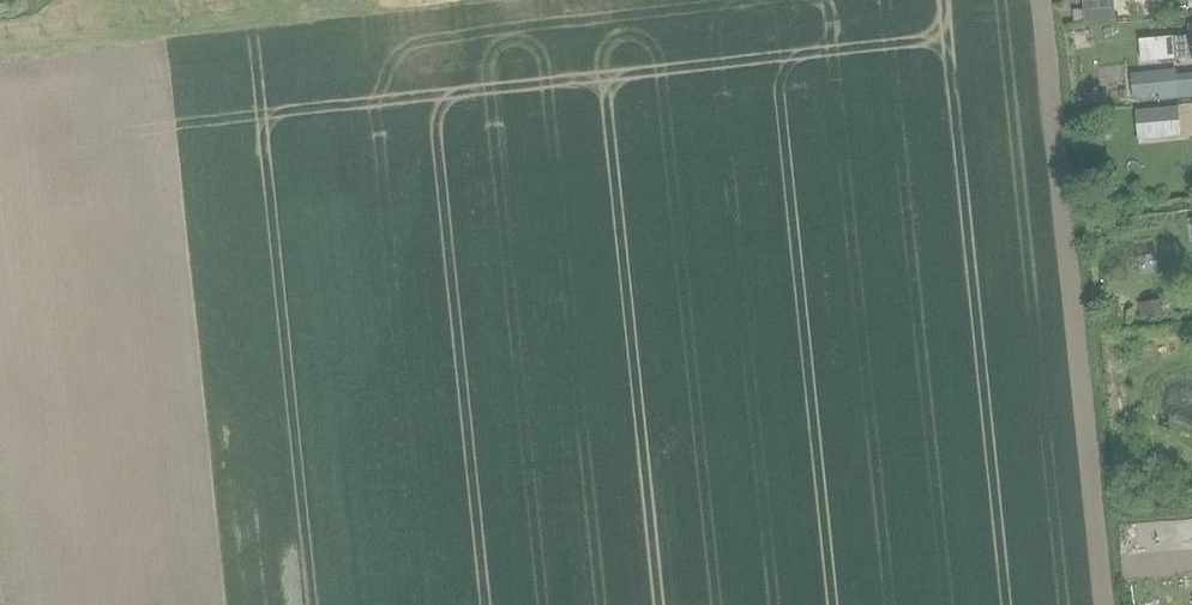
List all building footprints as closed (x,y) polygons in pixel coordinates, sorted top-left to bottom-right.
[(1113,0),(1084,0),(1086,24),(1114,22),(1113,0)] [(1191,28),(1191,37),(1173,39),(1174,60),(1191,58),(1191,28)] [(1173,39),(1152,40),(1154,62),(1174,60),(1173,39)] [(1131,99),(1177,95),(1176,76),(1129,80),(1131,99)] [(1099,92),(1083,93),(1084,104),(1100,103),(1099,92)] [(1191,121),(1191,102),(1161,104),(1162,123),(1191,121)] [(1159,109),(1135,111),(1137,140),(1162,138),(1159,109)] [(1161,301),(1143,305),(1147,322),(1165,319),(1161,301)]
